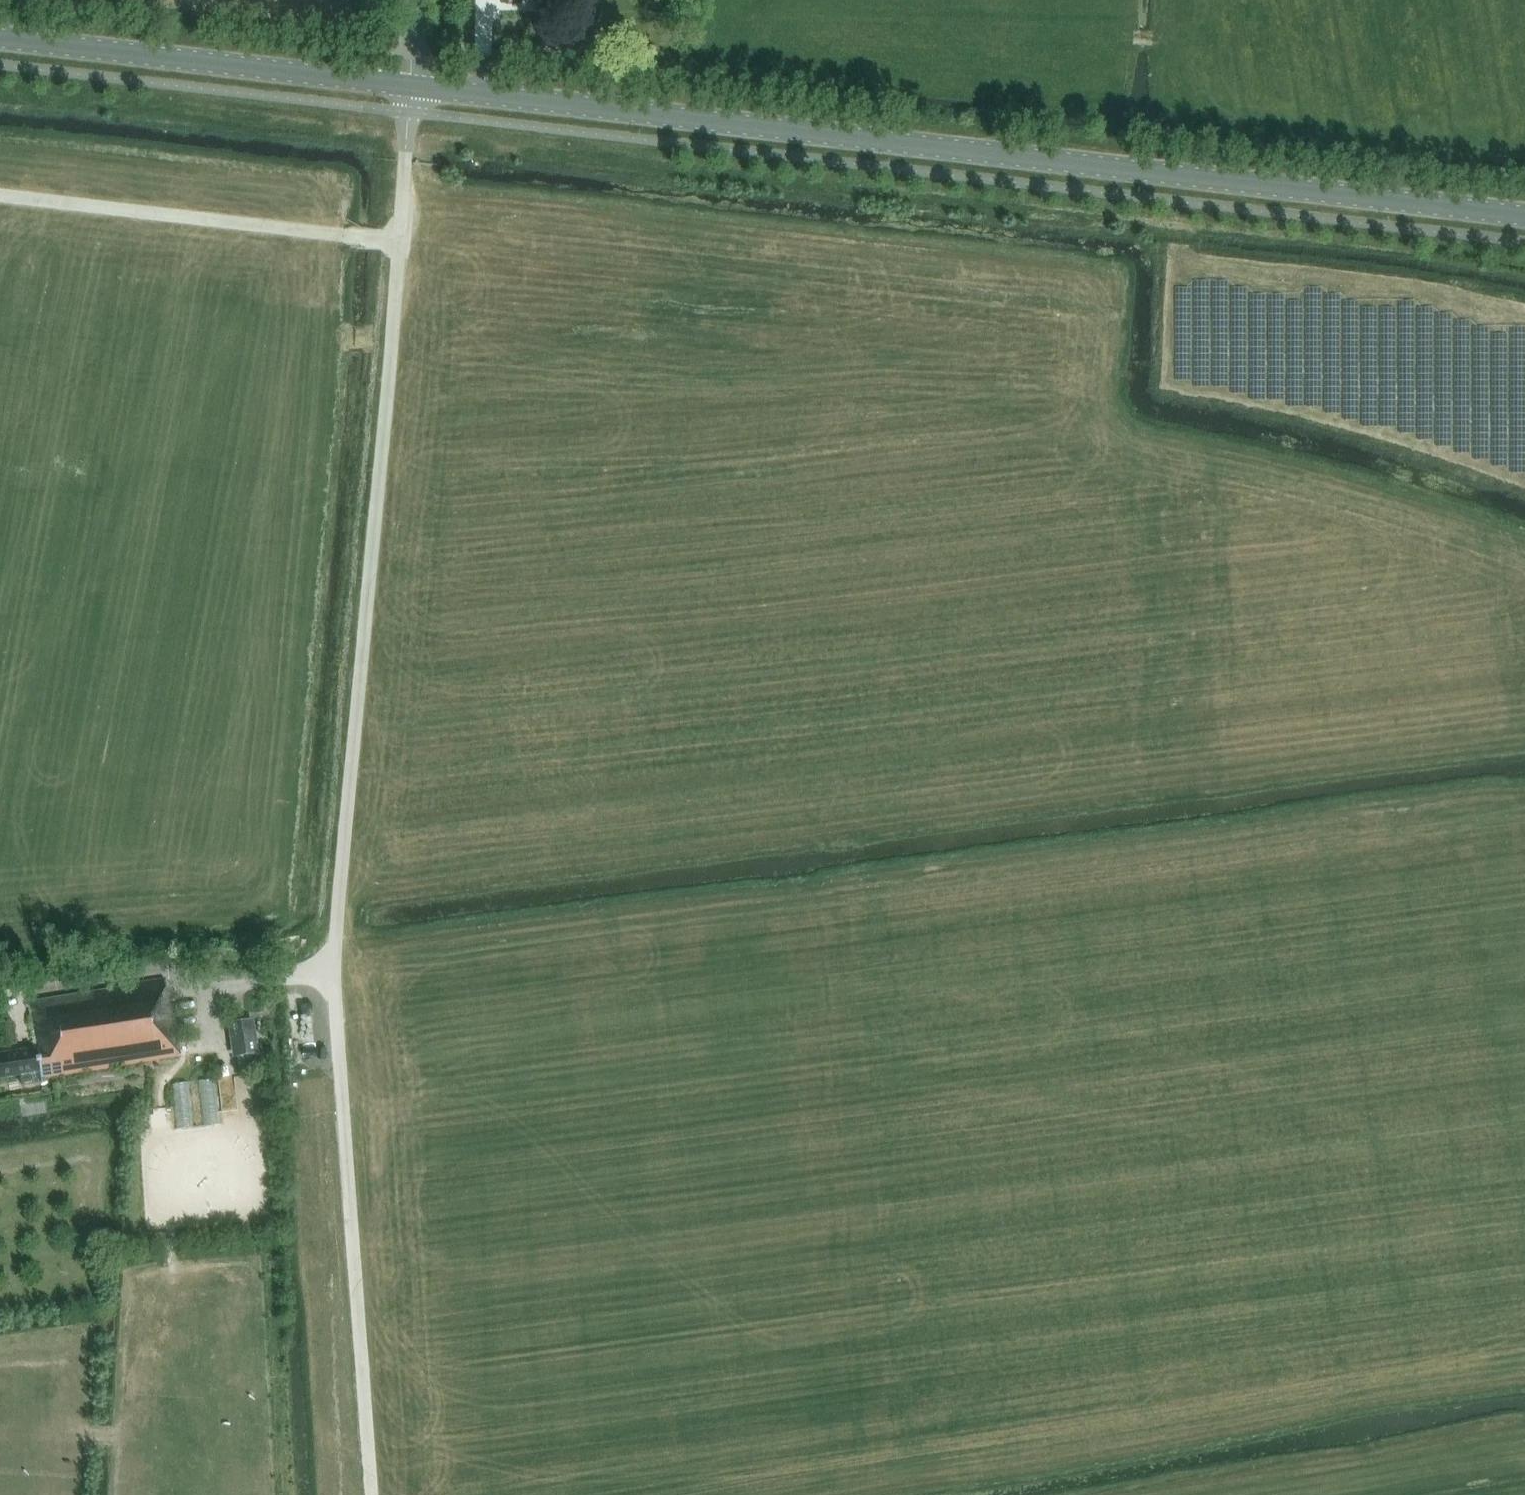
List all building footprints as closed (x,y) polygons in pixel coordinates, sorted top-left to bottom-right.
[(144,1062),(181,1057),(172,1001),(167,1002),(164,980),(127,986),(127,989),(30,1003),(37,1049),(0,1055),(0,1079),(21,1076),(23,1086),(43,1083),(43,1077),(144,1062)] [(250,1021),(231,1023),(236,1057),(255,1054),(250,1021)] [(15,1045),(11,1023),(0,1025),(0,1047),(15,1045)] [(218,1078),(202,1079),(204,1125),(220,1124),(218,1078)] [(177,1128),(194,1127),(191,1082),(174,1083),(177,1128)]
